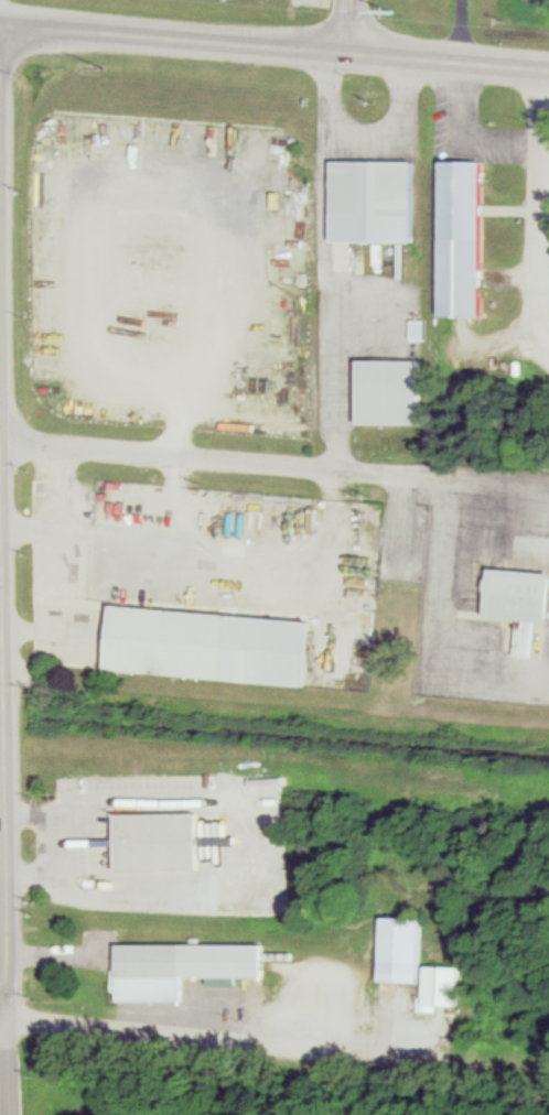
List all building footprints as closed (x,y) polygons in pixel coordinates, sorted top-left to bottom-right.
[(334,238),(418,239),(418,156),(334,155),(334,238)] [(442,314),(486,314),(487,156),(443,156),(442,314)] [(360,420),(422,421),(423,355),(362,354),(360,420)] [(548,617),(548,569),(494,564),(489,611),(548,617)] [(108,670),(114,597),(316,614),(311,685),(108,670)] [(117,868),(201,867),(200,809),(116,811),(117,868)] [(379,974),(418,977),(422,918),(384,914),(379,974)] [(118,999),(181,1000),(181,971),(263,973),(265,941),(119,938),(118,999)] [(423,998),(461,1002),(464,965),(427,962),(423,998)]
